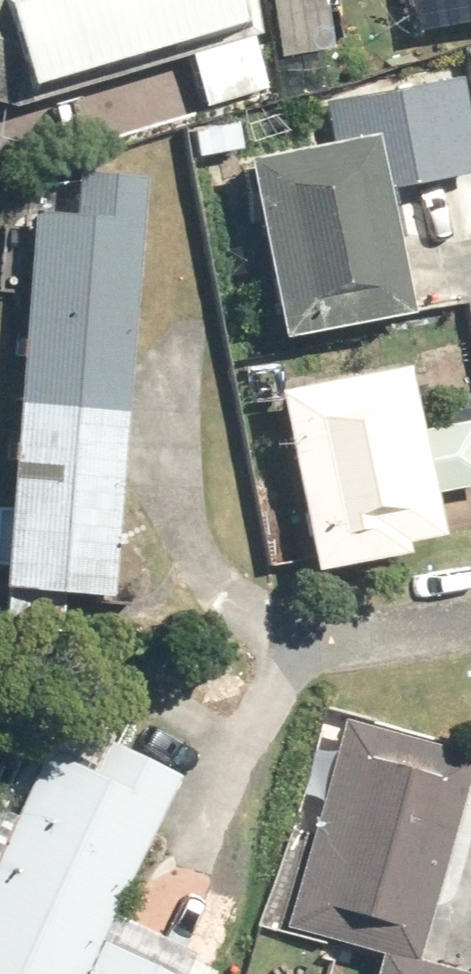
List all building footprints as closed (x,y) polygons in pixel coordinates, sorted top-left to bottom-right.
[(0,7),(0,92),(230,30),(221,0),(25,0),(0,7)] [(261,4),(262,4),(270,58),(324,49),(316,0),(260,0),(261,4)] [(455,81),(371,96),(387,179),(470,164),(455,81)] [(357,142),(230,165),(262,346),(389,324),(357,142)] [(65,221),(24,217),(0,476),(0,596),(102,605),(138,228),(131,227),(136,178),(70,171),(65,221)] [(421,541),(386,371),(260,396),(297,578),(384,561),(381,549),(421,541)] [(465,755),(339,718),(279,927),(405,963),(465,755)] [(167,777),(48,720),(0,819),(0,973),(72,973),(167,777)] [(105,918),(76,973),(207,973),(209,971),(105,918)] [(369,973),(422,973),(374,959),(369,973)]
